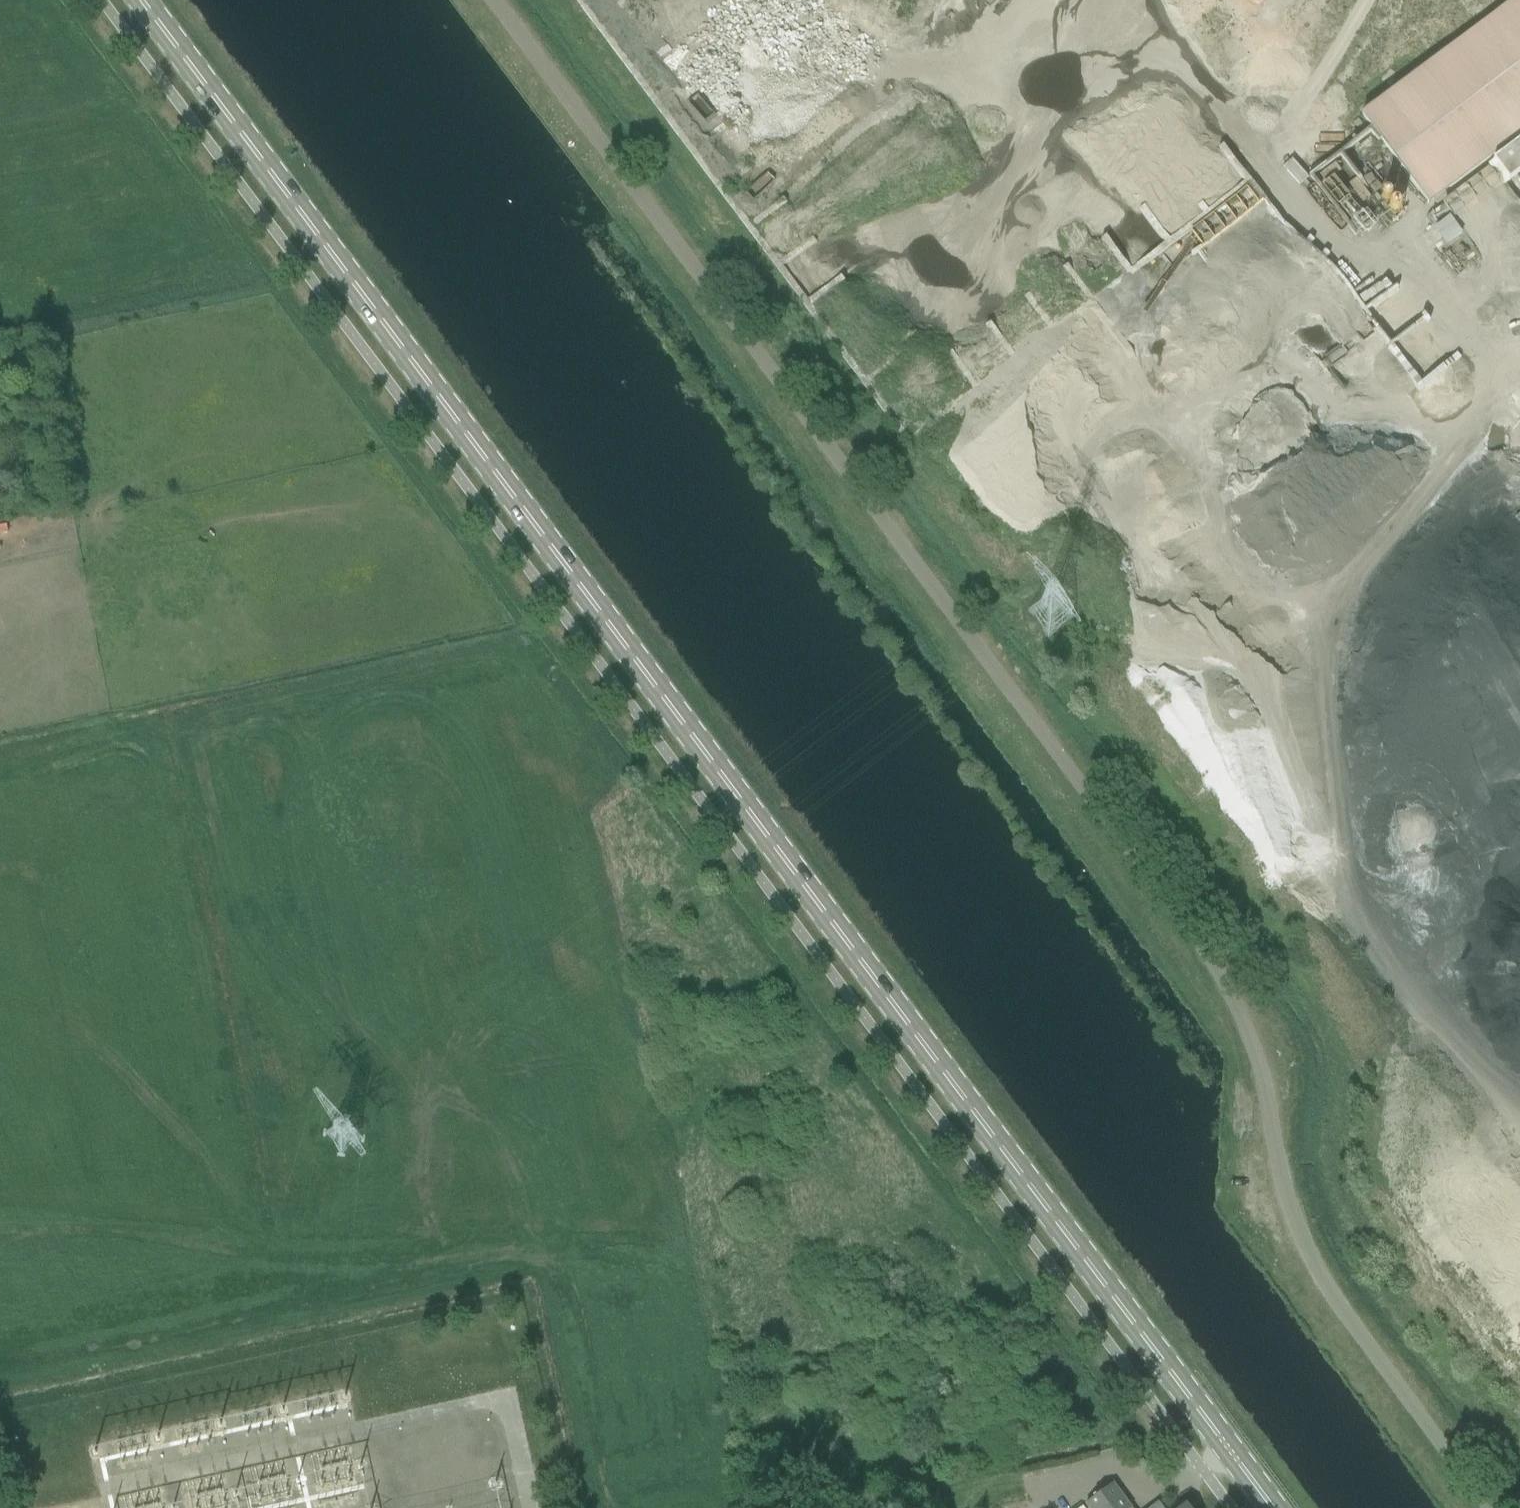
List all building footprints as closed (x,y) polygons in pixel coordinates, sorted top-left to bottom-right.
[(1519,136),(1519,0),(1514,0),(1361,115),(1429,205),(1519,136)] [(1353,122),(1353,123),(1357,128),(1358,128),(1362,124),(1359,119),(1358,119),(1353,122)] [(1090,1507),(1130,1507),(1112,1483),(1086,1503),(1090,1507)]
